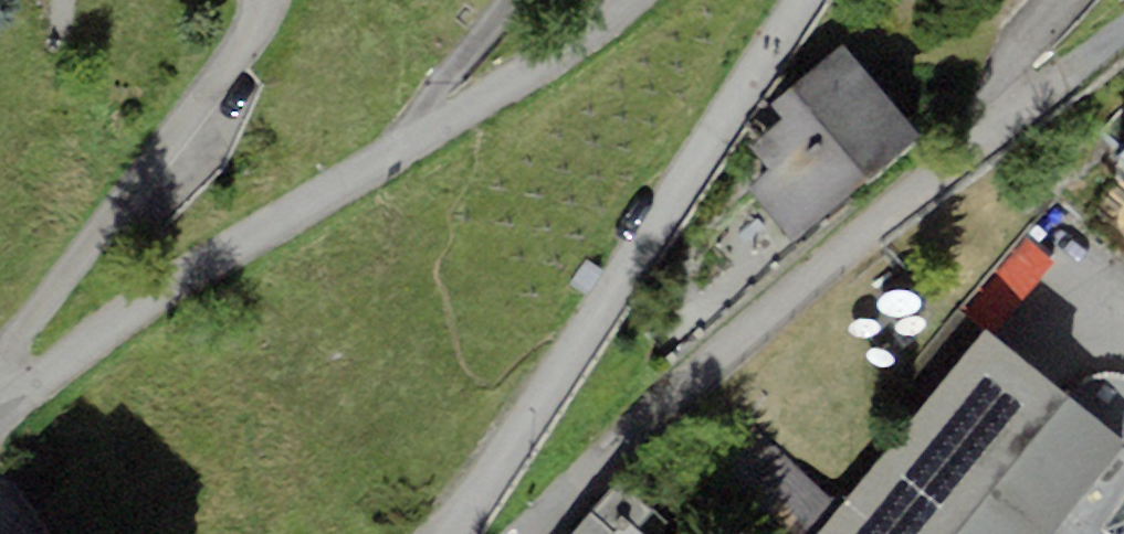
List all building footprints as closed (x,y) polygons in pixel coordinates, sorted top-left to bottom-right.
[(751,148),(770,171),(748,189),(793,241),(918,134),(874,83),(855,60),(842,45),(772,105),(784,120),(751,148)] [(1121,379),(1103,378),(1083,384),(1068,396),(987,328),(820,533),(1123,533),(1123,380),(1121,379)] [(667,523),(620,481),(572,533),(657,533),(667,523)]
